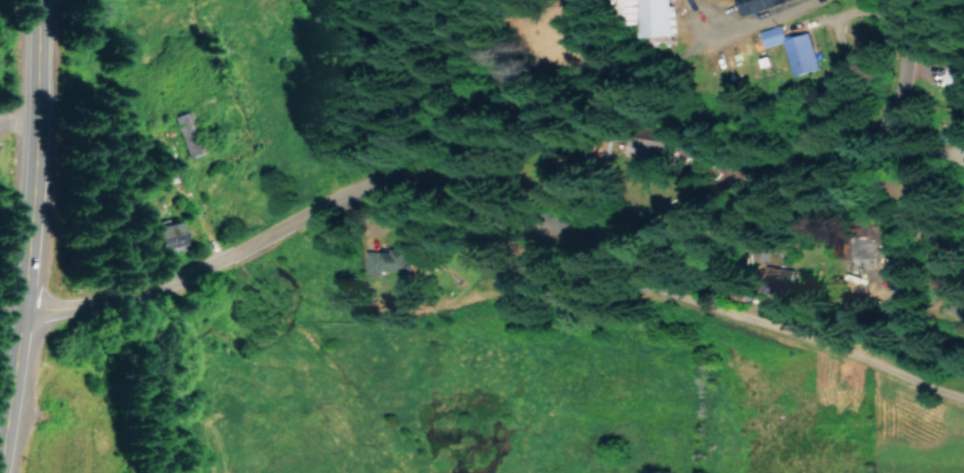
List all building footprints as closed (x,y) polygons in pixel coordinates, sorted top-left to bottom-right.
[(739,15),(789,0),(734,0),(739,15)] [(763,46),(783,40),(778,24),(758,30),(763,46)] [(793,76),(818,68),(806,32),(781,40),(793,76)] [(186,154),(201,147),(186,110),(171,116),(186,154)] [(624,155),(666,160),(668,140),(626,136),(624,155)] [(149,226),(155,248),(179,242),(173,219),(149,226)] [(767,247),(750,246),(750,258),(766,259),(767,247)] [(363,250),(364,272),(410,271),(409,249),(363,250)] [(791,269),(773,265),(767,290),(785,294),(791,269)]
